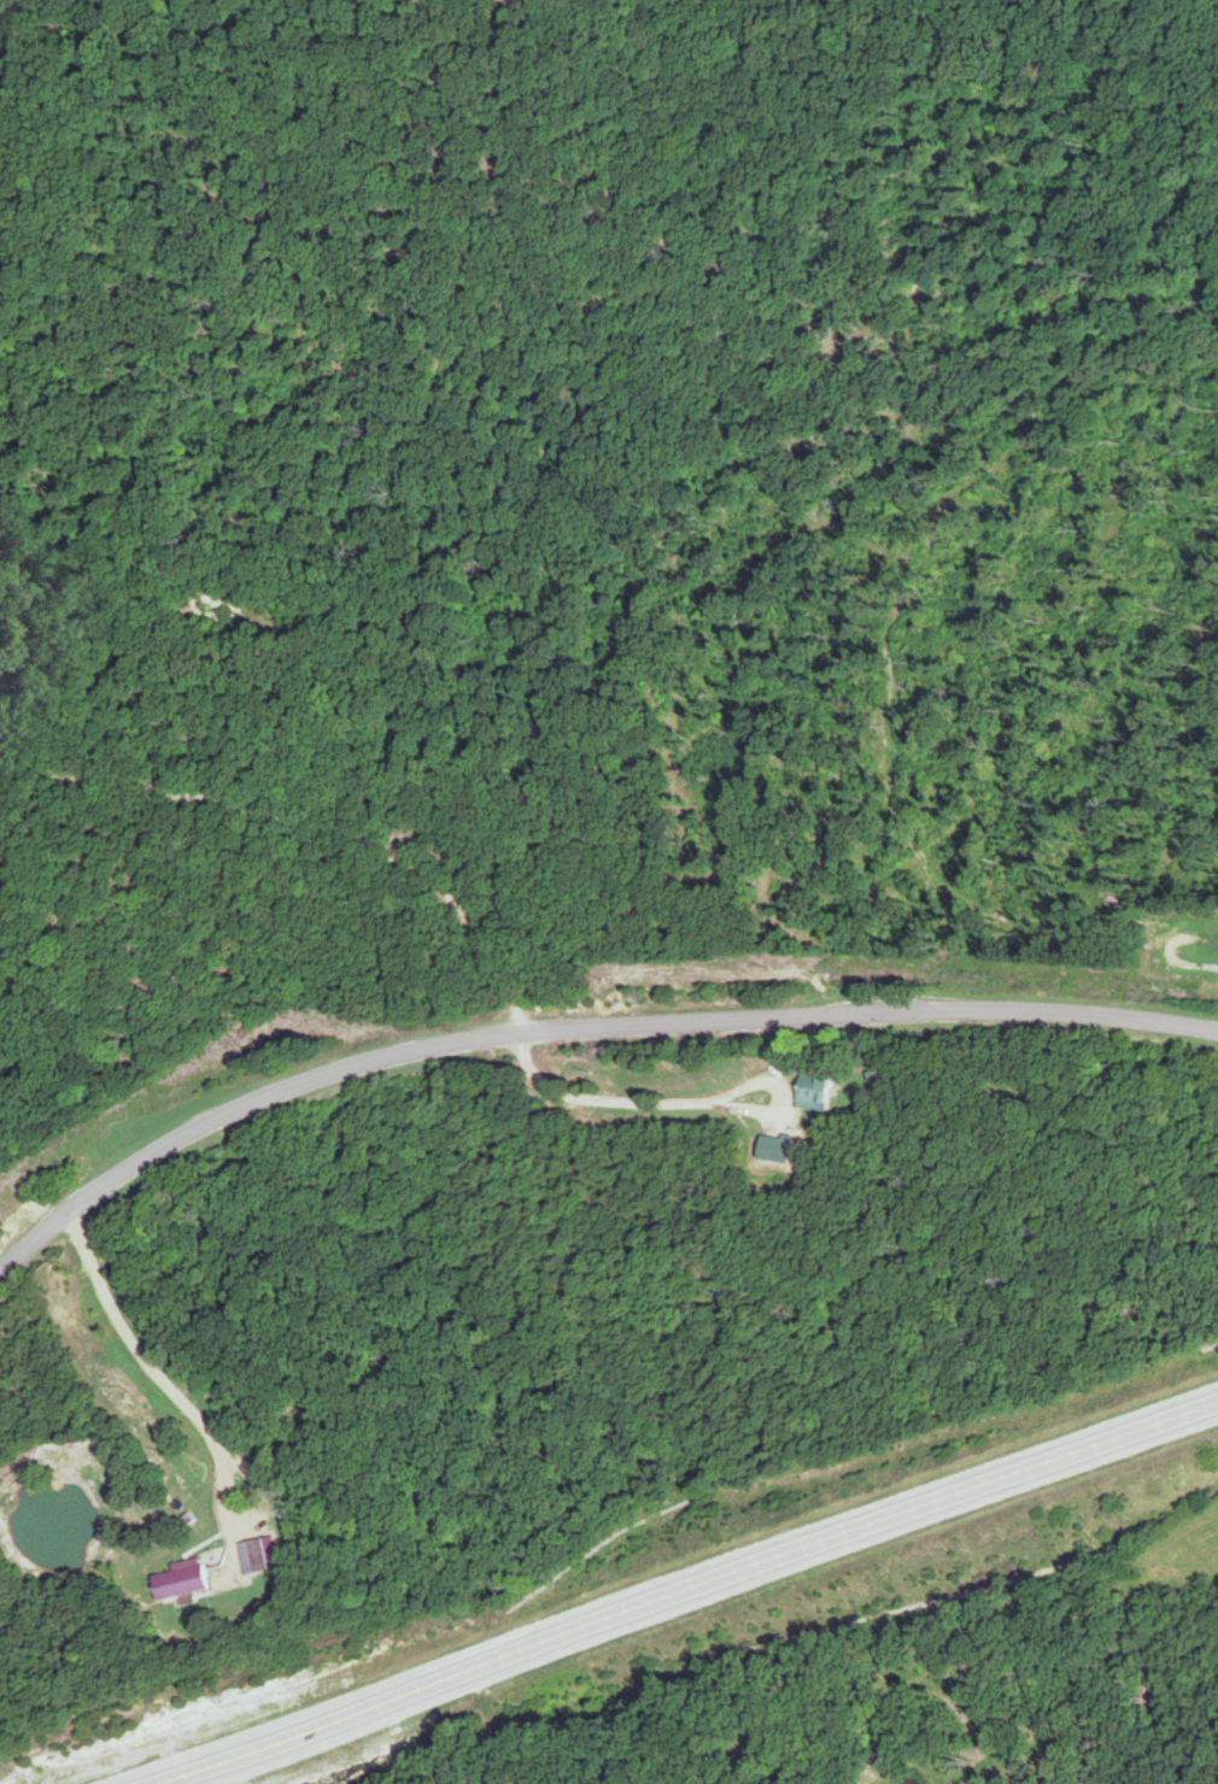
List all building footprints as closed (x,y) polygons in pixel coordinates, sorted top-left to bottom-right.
[(789,1109),(820,1110),(821,1078),(790,1077),(789,1109)] [(235,1575),(268,1570),(264,1538),(230,1544),(235,1575)] [(163,1565),(164,1572),(143,1576),(148,1601),(199,1591),(193,1559),(163,1565)]
